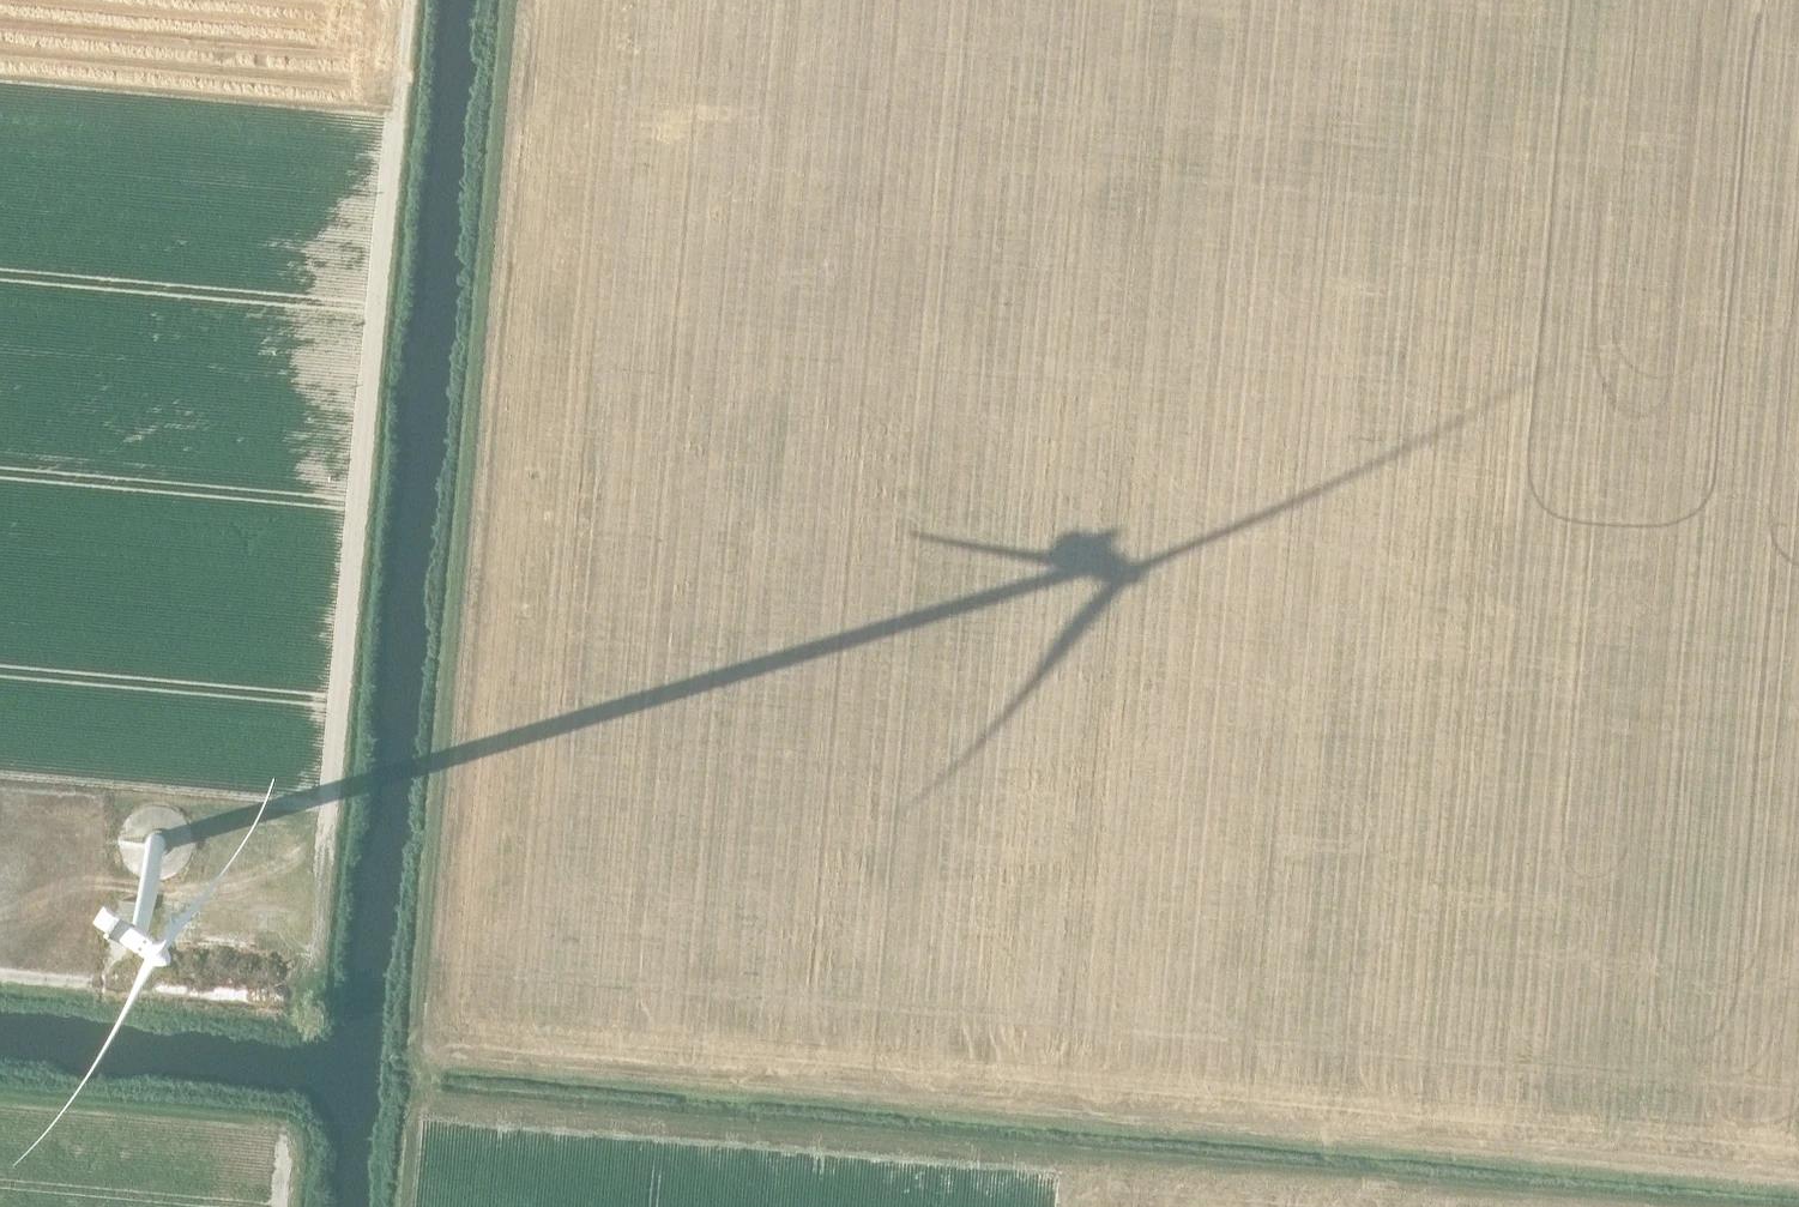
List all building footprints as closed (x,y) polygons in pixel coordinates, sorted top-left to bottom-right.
[(146,845),(146,846),(146,847),(146,848),(146,849),(147,850),(147,851),(148,852),(149,853),(150,854),(151,854),(152,855),(153,855),(154,855),(155,855),(156,855),(157,855),(158,855),(159,855),(159,854),(160,854),(161,854),(161,853),(162,853),(163,852),(163,851),(164,851),(164,850),(164,849),(165,848),(165,847),(165,846),(165,845),(165,844),(165,843),(164,843),(164,842),(164,841),(163,840),(162,839),(161,838),(160,837),(159,837),(158,837),(157,836),(156,836),(155,836),(154,836),(153,836),(152,837),(151,837),(150,837),(150,838),(149,838),(149,839),(148,840),(147,840),(147,841),(147,842),(146,842),(146,843),(146,844),(146,845)] [(121,901),(120,913),(139,914),(140,902),(121,901)]
